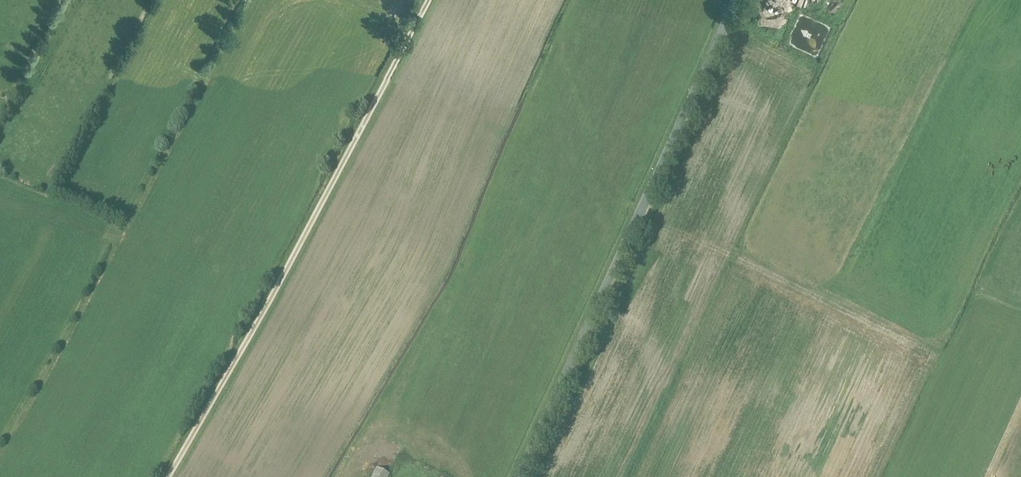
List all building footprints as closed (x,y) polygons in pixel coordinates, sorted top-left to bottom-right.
[(99,151),(94,166),(102,169),(107,153),(99,151)] [(390,474),(377,467),(372,476),(388,476),(390,474)]
